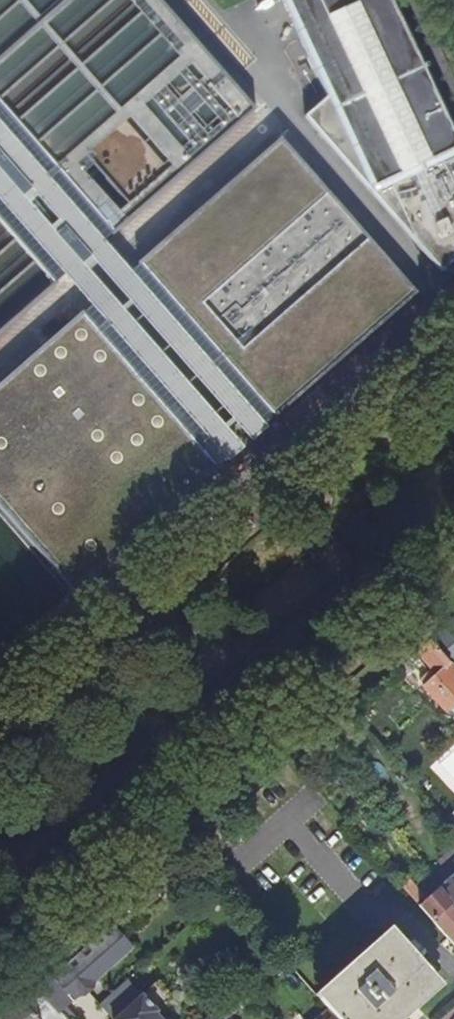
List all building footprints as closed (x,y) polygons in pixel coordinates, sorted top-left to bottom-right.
[(61,287),(59,284),(69,276),(72,280),(82,291),(95,305),(85,314),(0,389),(0,503),(82,595),(223,472),(281,421),(423,296),(283,139),(259,160),(143,263),(135,270),(123,256),(112,244),(109,240),(116,233),(119,235),(258,111),(159,0),(0,0),(0,341),(61,287)] [(391,0),(286,0),(331,102),(313,119),(369,182),(389,173),(417,238),(449,273),(453,269),(453,137),(391,0)] [(235,548),(253,531),(237,513),(219,529),(235,548)] [(431,644),(418,656),(434,672),(440,679),(427,691),(446,712),(453,704),(453,679),(453,669),(431,644)] [(92,682),(69,656),(0,717),(0,765),(92,682)] [(440,679),(434,672),(422,684),(427,691),(440,679)] [(420,908),(453,945),(453,878),(420,908)] [(155,893),(111,928),(114,931),(57,982),(75,1002),(131,952),(122,941),(164,904),(155,893)] [(393,932),(318,998),(332,1014),(337,1018),(412,1018),(445,990),(393,932)] [(38,998),(57,1018),(72,1018),(65,1011),(56,1012),(40,996),(38,998)] [(158,1018),(160,1016),(154,1009),(155,1002),(149,996),(140,997),(136,1001),(135,1008),(122,1018),(159,1018),(158,1018)] [(38,998),(32,1003),(47,1018),(57,1018),(38,998)] [(32,1003),(27,1007),(37,1018),(47,1018),(32,1003)] [(25,1005),(23,1007),(34,1018),(37,1018),(27,1007),(25,1005)] [(23,1007),(9,1018),(34,1018),(23,1007)]
